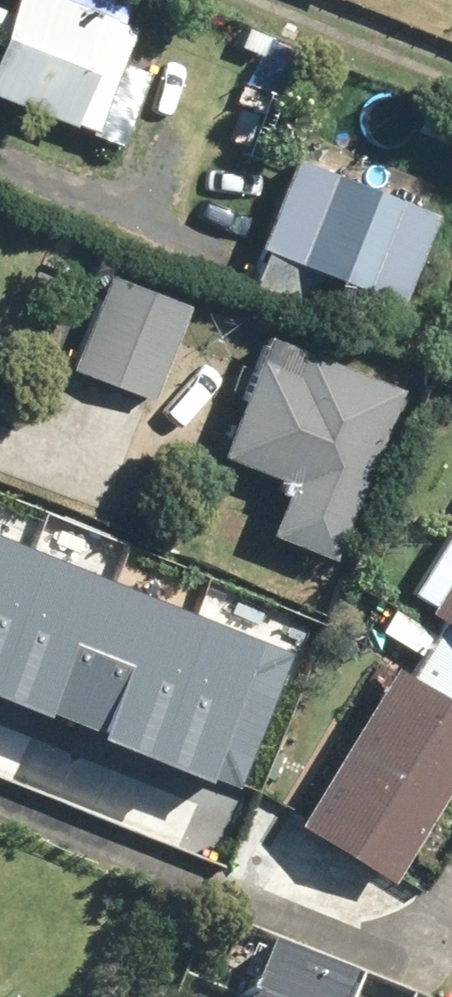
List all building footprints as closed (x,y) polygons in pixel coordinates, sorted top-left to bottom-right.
[(102,0),(12,0),(11,1),(8,0),(0,0),(0,36),(3,38),(0,45),(0,87),(124,139),(153,69),(127,58),(144,18),(102,0)] [(301,145),(260,245),(268,248),(252,285),(310,308),(325,271),(403,303),(444,203),(301,145)] [(193,298),(117,267),(76,365),(152,396),(193,298)] [(406,375),(270,323),(222,452),(288,477),(269,526),(339,552),(406,375)] [(415,581),(439,596),(433,605),(447,614),(411,669),(399,661),(300,818),(393,877),(451,785),(451,523),(415,581)] [(27,692),(80,560),(0,527),(0,682),(27,692)] [(80,560),(27,692),(126,732),(180,599),(80,560)] [(180,599),(126,732),(226,772),(280,639),(180,599)] [(246,996),(337,996),(345,978),(263,944),(241,995),(246,996)]
